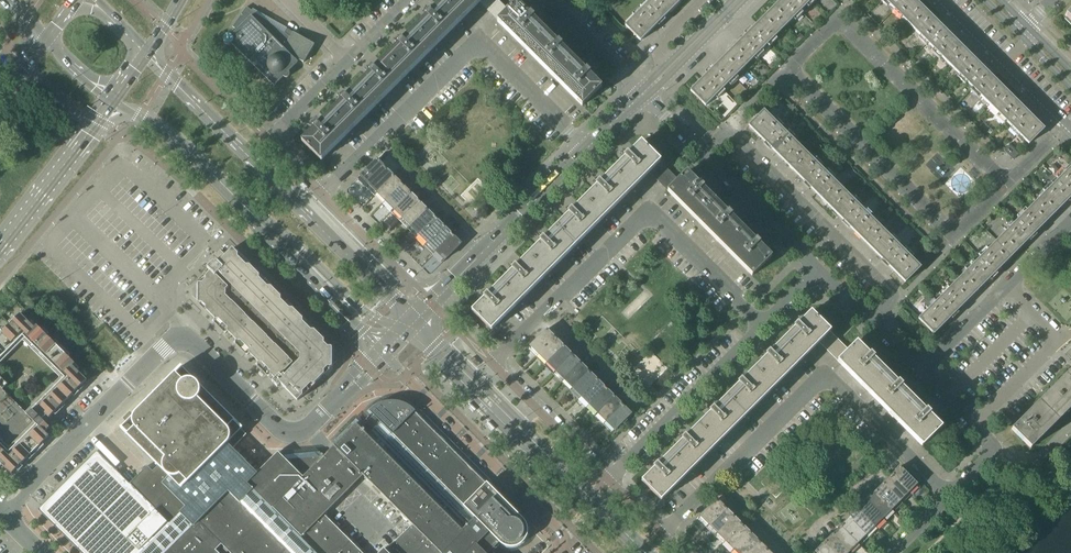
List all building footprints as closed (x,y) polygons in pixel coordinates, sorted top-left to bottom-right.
[(426,17),(414,28),(434,48),(439,43),(429,33),(433,28),(437,24),(442,20),(446,15),(456,26),(462,20),(442,0),(430,12),(429,11),(424,15),(426,17)] [(442,0),(462,20),(466,16),(456,6),(461,2),(463,0),(442,0)] [(461,2),(470,11),(475,7),(467,0),(463,0),(461,2)] [(479,3),(488,12),(499,1),(498,0),(476,0),(479,3)] [(625,26),(640,41),(681,0),(651,0),(625,26)] [(779,1),(690,91),(705,106),(811,0),(781,0),(779,1)] [(949,65),(1028,144),(1044,129),(915,0),(884,0),(949,65)] [(504,5),(499,1),(488,12),(493,17),(504,5)] [(456,6),(466,16),(470,11),(461,2),(456,6)] [(508,10),(497,21),(497,22),(502,27),(512,17),(517,22),(521,26),(525,30),(530,34),(520,44),(525,50),(545,30),(533,18),(535,17),(531,13),(529,14),(517,2),(508,10)] [(508,10),(504,5),(493,17),(497,21),(508,10)] [(284,47),(290,37),(246,7),(232,27),(237,30),(231,36),(230,35),(229,35),(228,35),(227,35),(226,35),(225,36),(224,36),(224,37),(223,38),(223,39),(223,40),(223,41),(223,42),(224,42),(224,43),(225,44),(226,44),(227,45),(228,45),(229,45),(230,44),(231,44),(274,86),(283,77),(284,77),(285,78),(286,78),(287,78),(288,77),(289,76),(289,75),(289,74),(289,73),(289,72),(288,72),(297,62),(299,60),(295,58),(282,51),(284,47)] [(452,30),(456,26),(446,15),(442,20),(452,30)] [(512,17),(502,27),(507,32),(517,22),(512,17)] [(448,34),(452,30),(442,20),(437,24),(448,34)] [(521,26),(517,22),(507,32),(511,36),(521,26)] [(437,24),(433,28),(443,39),(448,34),(437,24)] [(511,36),(515,40),(525,30),(521,26),(511,36)] [(398,44),(386,57),(406,76),(411,70),(401,60),(406,56),(410,52),(414,47),(418,43),(429,53),(434,48),(414,28),(402,40),(401,39),(397,43),(398,44)] [(429,33),(439,43),(443,39),(433,28),(429,33)] [(515,40),(520,44),(530,34),(525,30),(515,40)] [(557,42),(545,30),(525,50),(531,55),(541,45),(545,50),(550,54),(554,58),(558,62),(548,73),(553,78),(573,58),(561,46),(563,45),(559,41),(557,42)] [(293,32),(290,37),(284,47),(282,51),(295,58),(299,60),(303,63),(314,45),(293,32)] [(424,58),(429,53),(418,43),(414,47),(424,58)] [(541,45),(531,55),(535,60),(545,50),(541,45)] [(420,62),(424,58),(414,47),(410,52),(420,62)] [(550,54),(545,50),(535,60),(539,64),(550,54)] [(410,52),(406,56),(416,66),(420,62),(410,52)] [(539,64),(544,68),(554,58),(550,54),(539,64)] [(401,60),(411,70),(416,66),(406,56),(401,60)] [(370,73),(358,85),(378,104),(383,99),(373,89),(377,85),(381,81),(386,76),(390,72),(400,82),(406,76),(386,57),(374,69),(372,67),(368,71),(370,73)] [(544,68),(548,73),(558,62),(554,58),(544,68)] [(585,70),(573,58),(553,78),(559,84),(569,73),(574,77),(578,82),(583,86),(587,91),(577,101),(582,106),(601,87),(589,74),(591,73),(587,69),(585,70)] [(396,86),(400,82),(390,72),(386,76),(396,86)] [(569,73),(559,84),(563,88),(574,77),(569,73)] [(391,91),(396,86),(386,76),(381,81),(391,91)] [(563,88),(568,92),(578,82),(574,77),(563,88)] [(381,81),(377,85),(387,95),(391,91),(381,81)] [(568,92),(572,97),(583,86),(578,82),(568,92)] [(342,101),(330,113),(349,132),(355,127),(345,117),(350,113),(354,108),(358,104),(362,100),(372,110),(378,104),(358,85),(346,97),(344,95),(340,99),(342,101)] [(373,89),(383,99),(387,95),(377,85),(373,89)] [(572,97),(577,101),(587,91),(583,86),(572,97)] [(368,114),(372,110),(362,100),(358,104),(368,114)] [(959,105),(963,109),(967,105),(963,101),(959,105)] [(364,118),(368,114),(358,104),(354,108),(364,118)] [(354,108),(350,113),(359,122),(364,118),(354,108)] [(748,126),(905,282),(920,267),(763,110),(748,126)] [(349,132),(330,113),(318,125),(316,123),(312,127),(314,129),(301,141),(321,161),(326,155),(317,146),(321,141),(325,137),(330,132),(334,128),(344,138),(349,132)] [(345,117),(355,127),(359,122),(350,113),(345,117)] [(340,142),(344,138),(334,128),(330,132),(340,142)] [(335,147),(340,142),(330,132),(325,137),(335,147)] [(331,151),(335,147),(325,137),(321,141),(331,151)] [(326,155),(331,151),(321,141),(317,146),(326,155)] [(771,257),(766,251),(759,244),(760,243),(756,239),(755,240),(731,216),(733,215),(728,211),(727,212),(703,188),(704,187),(701,183),(699,184),(687,172),(678,180),(674,176),(670,171),(660,162),(640,142),(628,154),(626,153),(622,157),(624,158),(600,182),(598,181),(594,185),(596,186),(584,198),(572,210),(570,209),(566,213),(568,214),(544,239),(542,237),(538,241),(540,243),(516,267),(514,265),(510,269),(512,271),(488,295),(486,293),(482,297),(484,299),(471,311),(491,331),(497,325),(501,320),(505,316),(510,312),(514,307),(524,298),(529,293),(533,289),(537,284),(541,280),(553,269),(557,264),(562,260),(566,256),(570,251),(581,241),(586,236),(590,232),(594,228),(599,223),(610,212),(615,207),(619,203),(623,198),(628,194),(636,186),(640,182),(644,177),(649,173),(659,182),(663,187),(667,191),(667,192),(672,197),(677,201),(681,206),(686,210),(690,215),(700,225),(704,229),(709,234),(713,238),(718,243),(728,253),(733,257),(737,262),(742,266),(746,271),(752,276),(771,257)] [(1009,145),(1003,151),(1004,151),(1012,159),(1012,160),(1018,155),(1009,145)] [(360,176),(369,184),(385,168),(376,159),(360,176)] [(957,280),(939,298),(918,319),(933,334),(1009,258),(1070,196),(1070,166),(957,280)] [(369,184),(377,193),(394,176),(385,168),(369,184)] [(377,193),(386,201),(402,185),(394,176),(377,193)] [(386,201),(394,210),(411,193),(402,185),(386,201)] [(394,210),(403,218),(419,202),(411,193),(394,210)] [(403,218),(411,226),(427,210),(419,202),(403,218)] [(411,226),(419,235),(436,218),(427,210),(411,226)] [(419,235),(428,243),(444,227),(436,218),(419,235)] [(454,223),(450,218),(443,224),(448,229),(454,223)] [(428,243),(436,251),(452,235),(444,227),(428,243)] [(452,235),(436,251),(445,260),(461,244),(452,235)] [(206,310),(215,319),(212,321),(214,323),(213,323),(214,324),(214,323),(218,327),(218,328),(219,328),(223,332),(222,332),(223,333),(223,332),(225,334),(227,331),(236,340),(233,343),(235,344),(235,345),(239,349),(240,350),(244,354),(245,355),(245,354),(247,356),(249,353),(258,362),(255,364),(257,366),(256,367),(257,367),(261,371),(261,372),(262,371),(266,375),(266,376),(268,377),(271,375),(275,378),(272,381),(277,387),(281,383),(283,385),(282,386),(297,401),(302,396),(302,397),(303,396),(302,396),(304,394),(302,392),(306,388),(307,389),(307,388),(311,384),(313,385),(314,384),(315,384),(315,383),(323,375),(324,375),(324,374),(324,371),(328,367),(331,367),(332,367),(332,366),(337,361),(337,353),(331,348),(332,347),(331,347),(328,347),(324,343),(325,342),(324,340),(324,339),(323,339),(315,331),(315,330),(314,330),(312,329),(311,330),(307,326),(307,325),(306,326),(302,322),(304,320),(302,318),(303,318),(302,318),(293,309),(294,309),(293,309),(291,307),(289,309),(285,305),(286,304),(285,304),(284,304),(280,300),(282,298),(280,297),(281,296),(280,296),(271,288),(272,287),(271,287),(269,285),(267,287),(263,283),(264,283),(263,282),(259,278),(259,275),(259,274),(258,275),(250,266),(250,265),(249,266),(247,265),(246,266),(242,261),(237,257),(238,257),(238,254),(237,254),(238,253),(237,253),(232,248),(222,259),(221,258),(221,259),(217,254),(216,253),(216,254),(215,253),(209,260),(209,261),(210,261),(212,263),(207,268),(210,271),(206,275),(206,274),(205,275),(206,275),(205,275),(205,278),(206,278),(201,283),(201,282),(198,282),(197,283),(198,283),(192,289),(192,296),(198,302),(197,302),(198,302),(201,302),(202,302),(205,306),(205,309),(206,309),(205,310),(206,310)] [(819,343),(828,352),(837,361),(852,376),(921,446),(941,426),(929,414),(930,413),(926,409),(925,410),(901,386),(902,385),(898,381),(897,382),(873,358),(875,357),(871,353),(869,354),(856,342),(848,350),(830,332),(810,312),(798,324),(796,323),(792,327),(794,328),(770,352),(768,351),(764,355),(766,356),(742,380),(740,379),(736,383),(738,384),(713,409),(712,407),(708,411),(709,413),(686,436),(684,435),(680,439),(682,440),(658,464),(656,463),(652,467),(654,468),(641,481),(661,501),(819,343)] [(2,465),(11,474),(22,464),(49,436),(45,432),(49,427),(42,420),(46,415),(49,418),(86,380),(73,366),(75,364),(37,326),(34,328),(20,314),(0,334),(0,359),(23,336),(62,376),(34,404),(36,406),(32,410),(27,415),(36,425),(27,433),(25,431),(17,421),(0,404),(0,466),(2,465)] [(530,345),(539,354),(555,338),(547,329),(530,345)] [(539,354),(547,362),(563,346),(555,338),(539,354)] [(547,362),(556,371),(572,355),(563,346),(547,362)] [(556,371),(564,379),(580,363),(572,355),(556,371)] [(120,427),(158,466),(180,488),(181,489),(182,487),(188,493),(246,432),(241,428),(243,423),(183,361),(120,427)] [(564,379),(572,388),(589,371),(580,363),(564,379)] [(1011,429),(1030,448),(1070,407),(1070,369),(1011,429)] [(572,388),(581,396),(597,380),(589,371),(572,388)] [(581,396),(589,405),(606,388),(597,380),(581,396)] [(589,405),(598,413),(614,397),(606,388),(589,405)] [(598,413),(606,421),(623,405),(614,397),(598,413)] [(373,416),(391,433),(397,427),(407,406),(403,404),(400,403),(399,403),(396,402),(392,402),(391,402),(388,402),(383,403),(380,405),(377,406),(376,407),(373,408),(371,411),(370,412),(374,415),(373,416)] [(623,405),(606,421),(615,430),(631,414),(623,405)] [(391,433),(408,451),(431,429),(413,411),(410,409),(407,406),(397,427),(391,433)] [(406,530),(429,552),(442,552),(464,532),(438,506),(440,505),(362,427),(357,422),(353,426),(353,427),(328,451),(324,455),(323,456),(302,477),(331,507),(343,495),(340,492),(349,483),(352,486),(353,485),(357,481),(362,476),(363,476),(412,525),(406,530)] [(408,451),(422,465),(445,443),(431,429),(408,451)] [(422,465),(440,482),(462,460),(445,443),(422,465)] [(170,524),(153,507),(137,491),(129,484),(122,477),(102,456),(96,451),(91,457),(38,510),(43,515),(81,552),(141,552),(155,540),(170,524)] [(256,494),(270,509),(302,477),(281,456),(281,455),(278,452),(256,474),(259,477),(249,487),(256,494)] [(302,477),(323,456),(319,452),(281,455),(281,456),(302,477)] [(440,482),(450,493),(462,482),(458,478),(469,467),(462,460),(440,482)] [(129,484),(137,491),(153,507),(170,524),(181,513),(184,510),(184,505),(185,504),(182,501),(174,494),(179,489),(180,488),(158,466),(152,471),(147,466),(132,481),(129,484)] [(450,493),(464,507),(487,485),(469,467),(458,478),(462,482),(450,493)] [(899,467),(891,475),(907,492),(916,483),(899,467)] [(891,475),(883,484),(899,500),(907,492),(891,475)] [(270,509),(296,534),(322,508),(327,512),(331,507),(302,477),(270,509)] [(343,495),(352,486),(349,483),(340,492),(343,495)] [(883,484),(874,492),(890,509),(899,500),(883,484)] [(487,485),(464,507),(483,526),(499,542),(500,541),(500,542),(503,544),(506,545),(507,546),(511,546),(514,546),(515,545),(519,544),(521,542),(522,541),(524,538),(526,535),(526,534),(526,530),(526,527),(526,526),(524,523),(522,520),(505,503),(504,502),(487,485)] [(174,494),(182,501),(182,500),(189,507),(193,503),(187,497),(179,489),(174,494)] [(228,492),(198,521),(221,544),(228,551),(258,522),(228,492)] [(874,492),(866,501),(882,517),(890,509),(874,492)] [(700,515),(709,524),(725,508),(716,499),(700,515)] [(866,501),(857,509),(874,526),(882,517),(866,501)] [(296,534),(305,544),(329,520),(324,515),(327,512),(322,508),(296,534)] [(709,524),(717,532),(733,516),(725,508),(709,524)] [(857,509),(849,518),(865,534),(874,526),(857,509)] [(717,532),(725,541),(742,524),(733,516),(717,532)] [(849,518),(840,526),(857,543),(865,534),(849,518)] [(198,521),(197,520),(164,552),(218,552),(215,550),(221,544),(198,521)] [(315,552),(325,552),(343,534),(329,520),(305,544),(315,552)] [(258,522),(228,551),(230,552),(254,552),(273,534),(259,521),(258,522)] [(725,541),(734,549),(750,533),(742,524),(725,541)] [(840,526),(832,534),(848,551),(857,543),(840,526)] [(399,537),(415,552),(429,552),(406,530),(399,537)] [(738,552),(747,552),(758,541),(750,533),(734,549),(738,552)] [(273,534),(254,552),(268,552),(280,541),(273,534)] [(357,549),(343,534),(325,552),(353,552),(357,549)] [(824,543),(834,552),(846,552),(848,551),(832,534),(824,543)] [(387,552),(415,552),(399,537),(386,551),(385,551),(387,552)] [(280,541),(268,552),(282,552),(287,548),(280,541)] [(487,552),(476,541),(464,552),(488,552),(487,552)] [(767,550),(758,541),(747,552),(764,552),(767,550)] [(824,543),(815,551),(817,552),(834,552),(824,543)]
